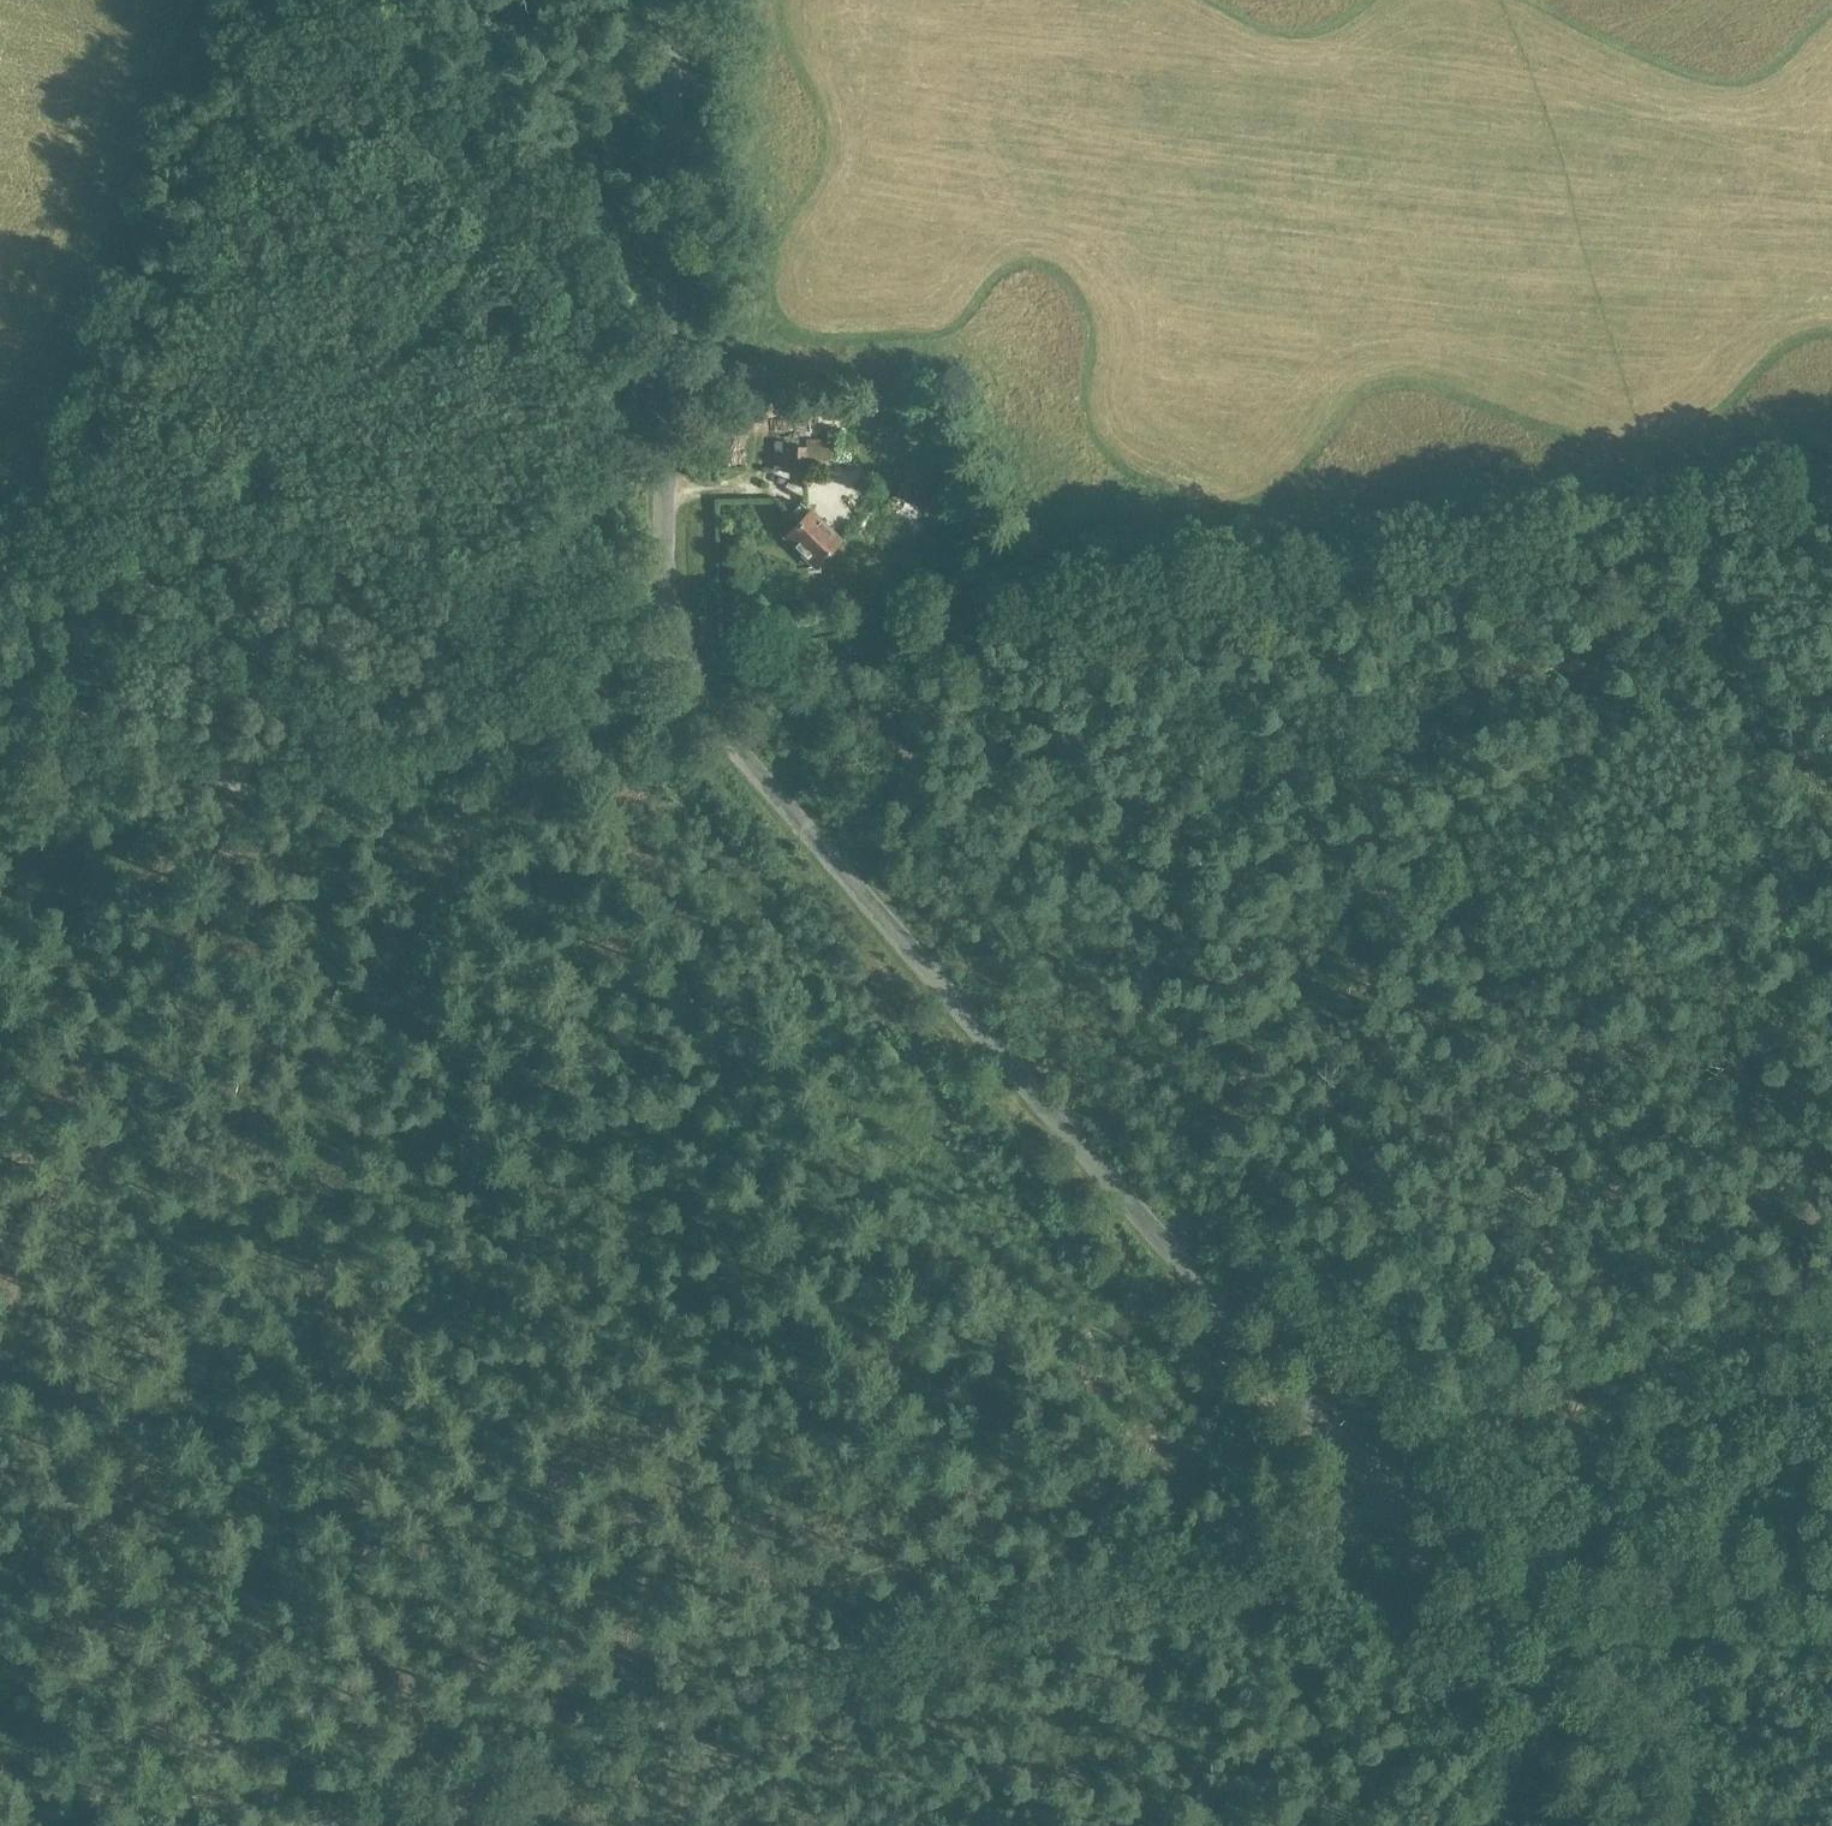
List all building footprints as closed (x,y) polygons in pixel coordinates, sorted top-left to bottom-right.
[(809,444),(791,444),(791,466),(809,466),(809,444)] [(743,481),(721,482),(722,494),(743,493),(743,481)] [(811,513),(802,504),(791,515),(800,524),(786,538),(814,566),(841,540),(812,511),(811,513)]
